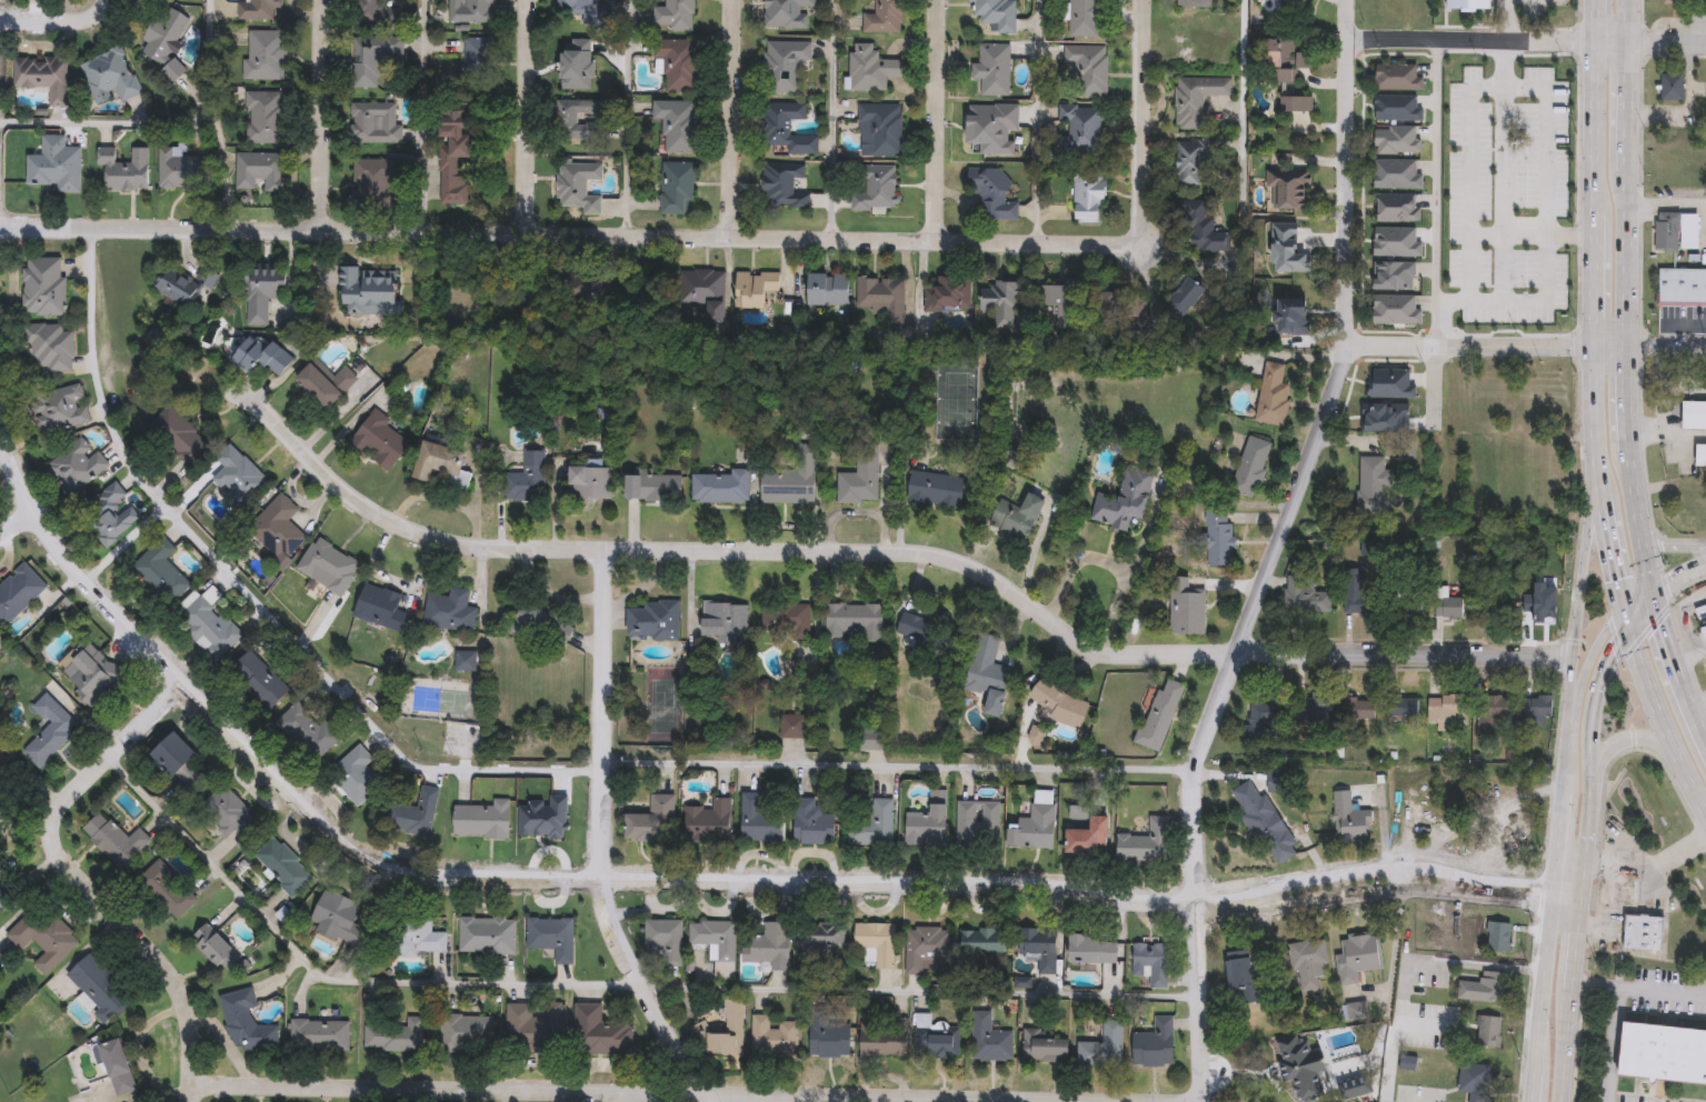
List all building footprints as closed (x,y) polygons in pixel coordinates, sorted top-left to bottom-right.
[(248,1),(248,0),(283,0),(283,8),(273,8),(273,19),(238,19),(238,1),(248,1)] [(355,26),(355,0),(391,0),(391,26),(355,26)] [(449,21),(449,0),(492,0),(492,21),(449,21)] [(557,13),(557,0),(599,0),(598,24),(581,23),(581,13),(557,13)] [(666,8),(666,0),(694,0),(694,30),(654,29),(654,7),(666,8)] [(765,28),(765,0),(815,0),(815,8),(807,8),(807,28),(765,28)] [(872,29),(872,0),(902,0),(902,29),(872,29)] [(971,24),(972,0),(1015,0),(1015,33),(990,33),(990,24),(971,24)] [(1069,37),(1070,0),(1099,0),(1099,37),(1069,37)] [(1180,9),(1222,9),(1222,0),(1180,0),(1180,9)] [(1275,13),(1275,0),(1305,0),(1305,13),(1275,13)] [(191,19),(170,58),(184,66),(179,77),(138,57),(164,4),(191,19)] [(246,30),(286,30),(286,80),(246,79),(246,30)] [(351,86),(352,37),(402,38),(401,87),(351,86)] [(490,37),(490,88),(463,88),(463,37),(490,37)] [(1269,38),(1295,38),(1294,52),(1311,52),(1311,68),(1295,68),(1295,82),(1269,82),(1269,38)] [(665,59),(652,59),(652,39),(697,39),(697,91),(665,91),(665,59)] [(799,61),(799,93),(764,93),(765,41),(810,41),(810,61),(799,61)] [(850,90),(850,43),(880,43),(880,60),(901,60),(901,77),(881,77),(881,90),(850,90)] [(978,62),(978,43),(1009,43),(1009,94),(980,94),(980,79),(971,79),(971,62),(978,62)] [(121,101),(116,90),(98,98),(81,63),(120,46),(141,92),(121,101)] [(1075,97),(1075,63),(1064,63),(1064,46),(1107,46),(1107,97),(1075,97)] [(49,89),(13,88),(14,58),(69,59),(68,107),(49,107),(49,89)] [(1424,91),(1377,91),(1377,64),(1424,64),(1424,91)] [(1682,97),(1659,97),(1659,87),(1653,87),(1653,82),(1658,82),(1659,72),(1682,72),(1682,97)] [(1204,96),(1204,129),(1175,129),(1175,77),(1230,77),(1230,96),(1204,96)] [(283,91),(283,142),(246,142),(246,91),(283,91)] [(1310,96),(1310,133),(1276,133),(1276,96),(1310,96)] [(597,139),(555,139),(556,99),(602,100),(602,116),(597,116),(597,139)] [(652,119),(652,100),(697,100),(696,152),(664,152),(664,119),(652,119)] [(350,101),(396,101),(396,143),(350,142),(350,101)] [(817,154),(786,153),(786,147),(761,146),(764,101),(806,102),(805,120),(791,119),(790,132),(817,133),(817,154)] [(869,156),(869,122),(858,122),(858,103),(902,103),(902,156),(869,156)] [(1016,103),(1017,153),(980,154),(980,143),(967,143),(966,104),(1016,103)] [(1059,103),(1101,103),(1101,152),(1059,152),(1059,103)] [(1577,104),(1523,104),(1523,128),(1577,128),(1577,104)] [(439,110),(469,110),(469,202),(438,202),(439,110)] [(1377,154),(1377,128),(1420,128),(1420,154),(1377,154)] [(64,136),(64,147),(80,147),(79,189),(27,188),(28,154),(41,154),(42,134),(64,136)] [(1210,184),(1175,184),(1176,139),(1211,139),(1210,184)] [(148,148),(148,189),(104,190),(104,167),(97,167),(97,154),(114,154),(114,163),(129,162),(129,148),(148,148)] [(203,148),(204,187),(159,188),(158,149),(203,148)] [(236,190),(236,153),(281,153),(282,191),(260,191),(260,189),(236,190)] [(353,159),(391,159),(391,203),(353,203),(353,159)] [(1376,190),(1376,160),(1424,160),(1424,190),(1376,190)] [(557,162),(599,162),(599,180),(587,180),(587,194),(600,194),(600,209),(557,209),(557,162)] [(661,213),(661,162),(695,162),(695,201),(688,201),(688,213),(661,213)] [(764,162),(805,162),(805,179),(795,179),(794,192),(808,192),(808,208),(762,207),(764,162)] [(852,210),(851,166),(897,164),(897,209),(852,210)] [(1017,218),(979,218),(979,193),(971,193),(971,168),(1006,168),(1006,200),(1017,200),(1017,218)] [(1266,188),(1266,170),(1308,170),(1308,209),(1275,209),(1275,188),(1266,188)] [(1074,172),(1103,172),(1104,222),(1074,222),(1074,172)] [(1380,222),(1380,197),(1419,197),(1419,222),(1380,222)] [(1229,223),(1229,251),(1183,251),(1183,206),(1209,206),(1209,223),(1229,223)] [(1700,251),(1657,251),(1657,214),(1700,214),(1700,251)] [(66,317),(23,315),(23,264),(49,266),(49,259),(61,259),(61,278),(67,278),(66,317)] [(153,290),(167,267),(200,285),(208,273),(216,278),(210,288),(203,284),(189,310),(153,290)] [(247,325),(246,268),(285,267),(286,299),(277,299),(277,324),(247,325)] [(340,312),(341,268),(396,268),(396,312),(340,312)] [(1657,268),(1705,268),(1705,301),(1656,301),(1657,268)] [(679,271),(724,271),(724,322),(708,322),(708,299),(679,299),(679,271)] [(808,304),(808,273),(848,273),(848,304),(808,304)] [(736,308),(737,274),(778,276),(778,294),(768,294),(767,309),(736,308)] [(970,278),(969,311),(924,310),(925,277),(970,278)] [(1185,314),(1169,300),(1190,277),(1206,290),(1185,314)] [(871,314),(871,308),(857,308),(857,278),(902,278),(902,314),(871,314)] [(1019,283),(1018,327),(994,325),(995,312),(980,311),(981,282),(1019,283)] [(1081,284),(1081,315),(1058,315),(1058,305),(1042,305),(1042,284),(1081,284)] [(1139,315),(1101,315),(1101,293),(1139,293),(1139,315)] [(1419,297),(1419,324),(1375,324),(1375,297),(1419,297)] [(73,370),(29,371),(28,323),(63,322),(63,330),(72,330),(73,370)] [(286,373),(238,368),(240,341),(289,347),(286,373)] [(1255,421),(1265,361),(1284,364),(1280,383),(1290,384),(1284,425),(1255,421)] [(295,379),(311,362),(329,381),(345,365),(358,379),(326,411),(295,379)] [(39,434),(30,394),(81,383),(90,424),(39,434)] [(1685,402),(1705,402),(1705,430),(1685,430),(1685,402)] [(189,468),(148,425),(169,405),(210,447),(189,468)] [(349,442),(373,409),(403,431),(397,440),(407,447),(389,471),(349,442)] [(1230,491),(1249,435),(1273,443),(1254,499),(1230,491)] [(110,465),(70,497),(46,464),(82,437),(94,453),(99,450),(110,465)] [(430,483),(412,479),(421,441),(465,451),(459,477),(432,470),(430,483)] [(242,508),(212,479),(223,467),(215,458),(229,443),(269,480),(242,508)] [(761,503),(761,467),(781,467),(781,454),(790,454),(790,444),(814,444),(814,503),(761,503)] [(878,445),(878,503),(837,503),(837,473),(857,473),(857,445),(878,445)] [(542,450),(542,500),(502,500),(502,473),(523,473),(523,450),(542,450)] [(1390,470),(1390,514),(1359,514),(1360,458),(1387,458),(1387,470),(1390,470)] [(1091,523),(1096,498),(1119,501),(1125,467),(1153,471),(1145,519),(1130,517),(1128,530),(1091,523)] [(613,499),(568,499),(568,468),(613,468),(613,499)] [(730,474),(730,469),(749,469),(749,503),(691,503),(691,474),(730,474)] [(959,509),(907,501),(911,470),(964,479),(959,509)] [(625,501),(625,474),(677,474),(677,501),(625,501)] [(106,548),(76,512),(114,481),(128,498),(127,499),(142,518),(106,548)] [(298,509),(288,520),(306,537),(281,561),(247,528),(280,492),(298,509)] [(1000,499),(1021,508),(1028,492),(1044,500),(1026,540),(989,523),(1000,499)] [(1207,567),(1206,509),(1231,509),(1233,567),(1207,567)] [(190,584),(168,605),(130,567),(162,535),(177,550),(166,560),(190,584)] [(360,562),(341,598),(325,588),(329,580),(316,573),(313,578),(297,569),(315,537),(360,562)] [(2,627),(0,624),(0,583),(24,562),(47,588),(2,627)] [(1347,615),(1347,570),(1364,570),(1364,597),(1374,597),(1374,615),(1347,615)] [(1205,635),(1170,635),(1170,578),(1189,578),(1189,591),(1205,591),(1205,635)] [(1331,593),(1331,614),(1288,614),(1288,579),(1317,579),(1317,593),(1331,593)] [(352,618),(363,583),(401,594),(397,610),(408,613),(402,632),(352,618)] [(473,632),(423,628),(427,594),(448,597),(449,587),(469,589),(467,607),(476,608),(473,632)] [(1450,588),(1450,599),(1465,599),(1465,619),(1437,619),(1437,588),(1450,588)] [(242,634),(217,660),(174,619),(199,593),(242,634)] [(1421,601),(1419,618),(1404,615),(1406,599),(1421,601)] [(511,629),(522,601),(575,623),(563,651),(511,629)] [(627,609),(644,609),(644,601),(679,601),(679,640),(627,640),(627,609)] [(702,641),(702,602),(748,603),(747,642),(702,641)] [(762,602),(808,604),(807,633),(761,632),(762,602)] [(825,604),(882,604),(882,632),(844,632),(842,639),(824,639),(825,604)] [(1010,669),(1000,719),(984,715),(987,694),(965,690),(977,633),(999,638),(992,665),(1010,669)] [(127,679),(92,708),(61,669),(86,649),(101,668),(111,660),(127,679)] [(228,671),(249,651),(289,691),(268,711),(228,671)] [(1137,743),(1161,677),(1185,685),(1160,752),(1137,743)] [(1080,728),(1028,707),(1038,682),(1090,703),(1080,728)] [(22,752),(49,724),(31,708),(46,693),(80,725),(39,769),(22,752)] [(1420,697),(1420,719),(1390,719),(1390,697),(1420,697)] [(1438,732),(1438,724),(1429,724),(1429,697),(1468,697),(1468,714),(1456,714),(1456,732),(1438,732)] [(1481,697),(1508,697),(1508,730),(1481,730),(1481,697)] [(275,722),(299,698),(338,739),(313,762),(275,722)] [(1554,698),(1554,719),(1546,719),(1546,728),(1526,728),(1526,698),(1554,698)] [(1377,701),(1377,721),(1346,721),(1346,701),(1377,701)] [(1249,705),(1283,705),(1283,742),(1249,742),(1249,705)] [(780,739),(780,715),(805,715),(805,739),(780,739)] [(206,772),(187,791),(151,754),(173,731),(199,757),(194,761),(206,772)] [(862,749),(862,739),(881,739),(881,749),(862,749)] [(357,808),(326,774),(359,743),(372,759),(366,765),(382,783),(357,808)] [(1274,868),(1233,793),(1253,781),(1263,799),(1268,795),(1300,852),(1274,868)] [(228,840),(198,809),(222,784),(265,828),(246,846),(235,834),(228,840)] [(385,829),(389,803),(417,809),(421,787),(439,790),(430,838),(385,829)] [(741,841),(741,792),(760,792),(759,811),(780,812),(780,841),(741,841)] [(1337,793),(1353,793),(1354,812),(1371,811),(1373,843),(1339,844),(1337,793)] [(625,840),(626,814),(649,814),(650,794),(672,794),(671,841),(625,840)] [(730,841),(686,841),(686,808),(711,808),(711,797),(730,797),(730,841)] [(509,799),(508,838),(453,836),(453,805),(491,807),(491,799),(509,799)] [(815,799),(815,805),(822,805),(822,814),(835,814),(835,844),(795,844),(795,799),(815,799)] [(892,801),(892,845),(848,844),(849,801),(892,801)] [(1000,801),(1000,843),(957,843),(957,801),(1000,801)] [(1524,802),(1522,839),(1498,838),(1500,801),(1524,802)] [(1007,846),(1008,825),(1018,825),(1018,818),(1030,819),(1030,803),(1055,804),(1054,849),(1007,846)] [(905,813),(929,813),(929,804),(946,804),(945,845),(905,845),(905,813)] [(128,839),(138,828),(150,839),(121,868),(82,830),(100,812),(128,839)] [(1066,830),(1089,830),(1089,817),(1107,817),(1107,853),(1066,853),(1066,830)] [(1117,832),(1149,832),(1149,817),(1170,817),(1170,861),(1117,862),(1117,832)] [(292,898),(252,854),(273,835),(313,878),(292,898)] [(176,921),(137,880),(158,859),(197,900),(176,921)] [(9,908),(0,887),(0,912),(9,908)] [(359,948),(317,931),(320,924),(311,920),(323,889),(361,904),(353,924),(367,930),(359,948)] [(6,934),(39,900),(81,941),(46,976),(32,964),(44,952),(32,940),(21,951),(6,934)] [(1620,946),(1623,912),(1660,914),(1658,950),(1620,946)] [(515,953),(459,954),(458,918),(515,918),(515,953)] [(555,964),(555,950),(526,949),(527,918),(573,919),(572,965),(555,964)] [(396,954),(395,919),(445,919),(446,954),(396,954)] [(681,966),(664,966),(664,946),(645,946),(645,920),(681,920),(681,966)] [(735,980),(712,980),(714,945),(689,944),(689,922),(736,922),(735,980)] [(789,922),(789,971),(769,971),(769,962),(742,961),(742,938),(764,938),(764,922),(789,922)] [(190,940),(207,923),(241,958),(225,975),(190,940)] [(1488,952),(1488,923),(1512,923),(1512,952),(1488,952)] [(844,949),(798,949),(798,924),(844,924),(844,949)] [(854,949),(854,924),(892,924),(892,969),(876,969),(876,949),(854,949)] [(948,929),(948,972),(905,972),(905,929),(948,929)] [(1006,955),(960,955),(960,929),(1006,929),(1006,955)] [(1019,930),(1055,930),(1055,975),(1037,975),(1037,955),(1019,955),(1019,930)] [(1380,935),(1384,971),(1359,973),(1360,985),(1341,988),(1338,956),(1343,955),(1341,939),(1380,935)] [(1116,964),(1070,964),(1070,938),(1116,938),(1116,964)] [(1300,970),(1294,971),(1290,945),(1327,941),(1331,978),(1320,979),(1321,991),(1303,992),(1300,970)] [(1168,989),(1149,989),(1149,979),(1133,979),(1133,944),(1168,944),(1168,989)] [(67,975),(89,953),(133,999),(104,1026),(92,1013),(98,1009),(67,975)] [(1254,955),(1266,1002),(1240,1009),(1228,962),(1254,955)] [(1507,973),(1506,1002),(1459,1001),(1459,981),(1481,981),(1481,972),(1507,973)] [(233,1054),(221,994),(252,989),(256,1010),(251,1011),(255,1029),(275,1024),(279,1045),(233,1054)] [(707,1055),(707,1034),(725,1034),(726,998),(742,998),(742,1055),(707,1055)] [(506,1003),(555,1006),(551,1056),(502,1053),(506,1003)] [(602,1004),(602,1022),(632,1022),(632,1054),(575,1054),(575,1004),(602,1004)] [(1012,1032),(1012,1060),(972,1060),(972,1012),(990,1012),(990,1032),(1012,1032)] [(810,1058),(810,1013),(828,1013),(828,1023),(850,1023),(850,1058),(810,1058)] [(488,1053),(440,1052),(440,1014),(488,1015),(488,1053)] [(751,1055),(751,1015),(770,1015),(770,1021),(798,1021),(798,1055),(751,1055)] [(422,1016),(422,1051),(365,1051),(365,1025),(406,1025),(406,1016),(422,1016)] [(1173,1016),(1173,1068),(1134,1066),(1134,1033),(1155,1033),(1155,1016),(1173,1016)] [(1502,1018),(1502,1049),(1476,1049),(1476,1018),(1502,1018)] [(907,1020),(907,1056),(859,1056),(859,1020),(907,1020)] [(1123,1066),(1078,1066),(1078,1042),(1101,1042),(1101,1020),(1123,1020),(1123,1066)] [(349,1021),(349,1050),(291,1050),(291,1021),(349,1021)] [(1626,1024),(1705,1033),(1705,1087),(1620,1079),(1626,1024)] [(959,1058),(917,1058),(917,1029),(959,1029),(959,1058)] [(1068,1038),(1068,1062),(1024,1062),(1024,1029),(1045,1029),(1045,1038),(1068,1038)] [(1324,1099),(1309,1101),(1299,1101),(1291,1070),(1287,1070),(1281,1043),(1310,1038),(1324,1099)] [(99,1045),(120,1039),(136,1091),(116,1098),(99,1045)] [(1493,1066),(1491,1101),(1470,1101),(1470,1093),(1459,1092),(1460,1064),(1493,1066)]
